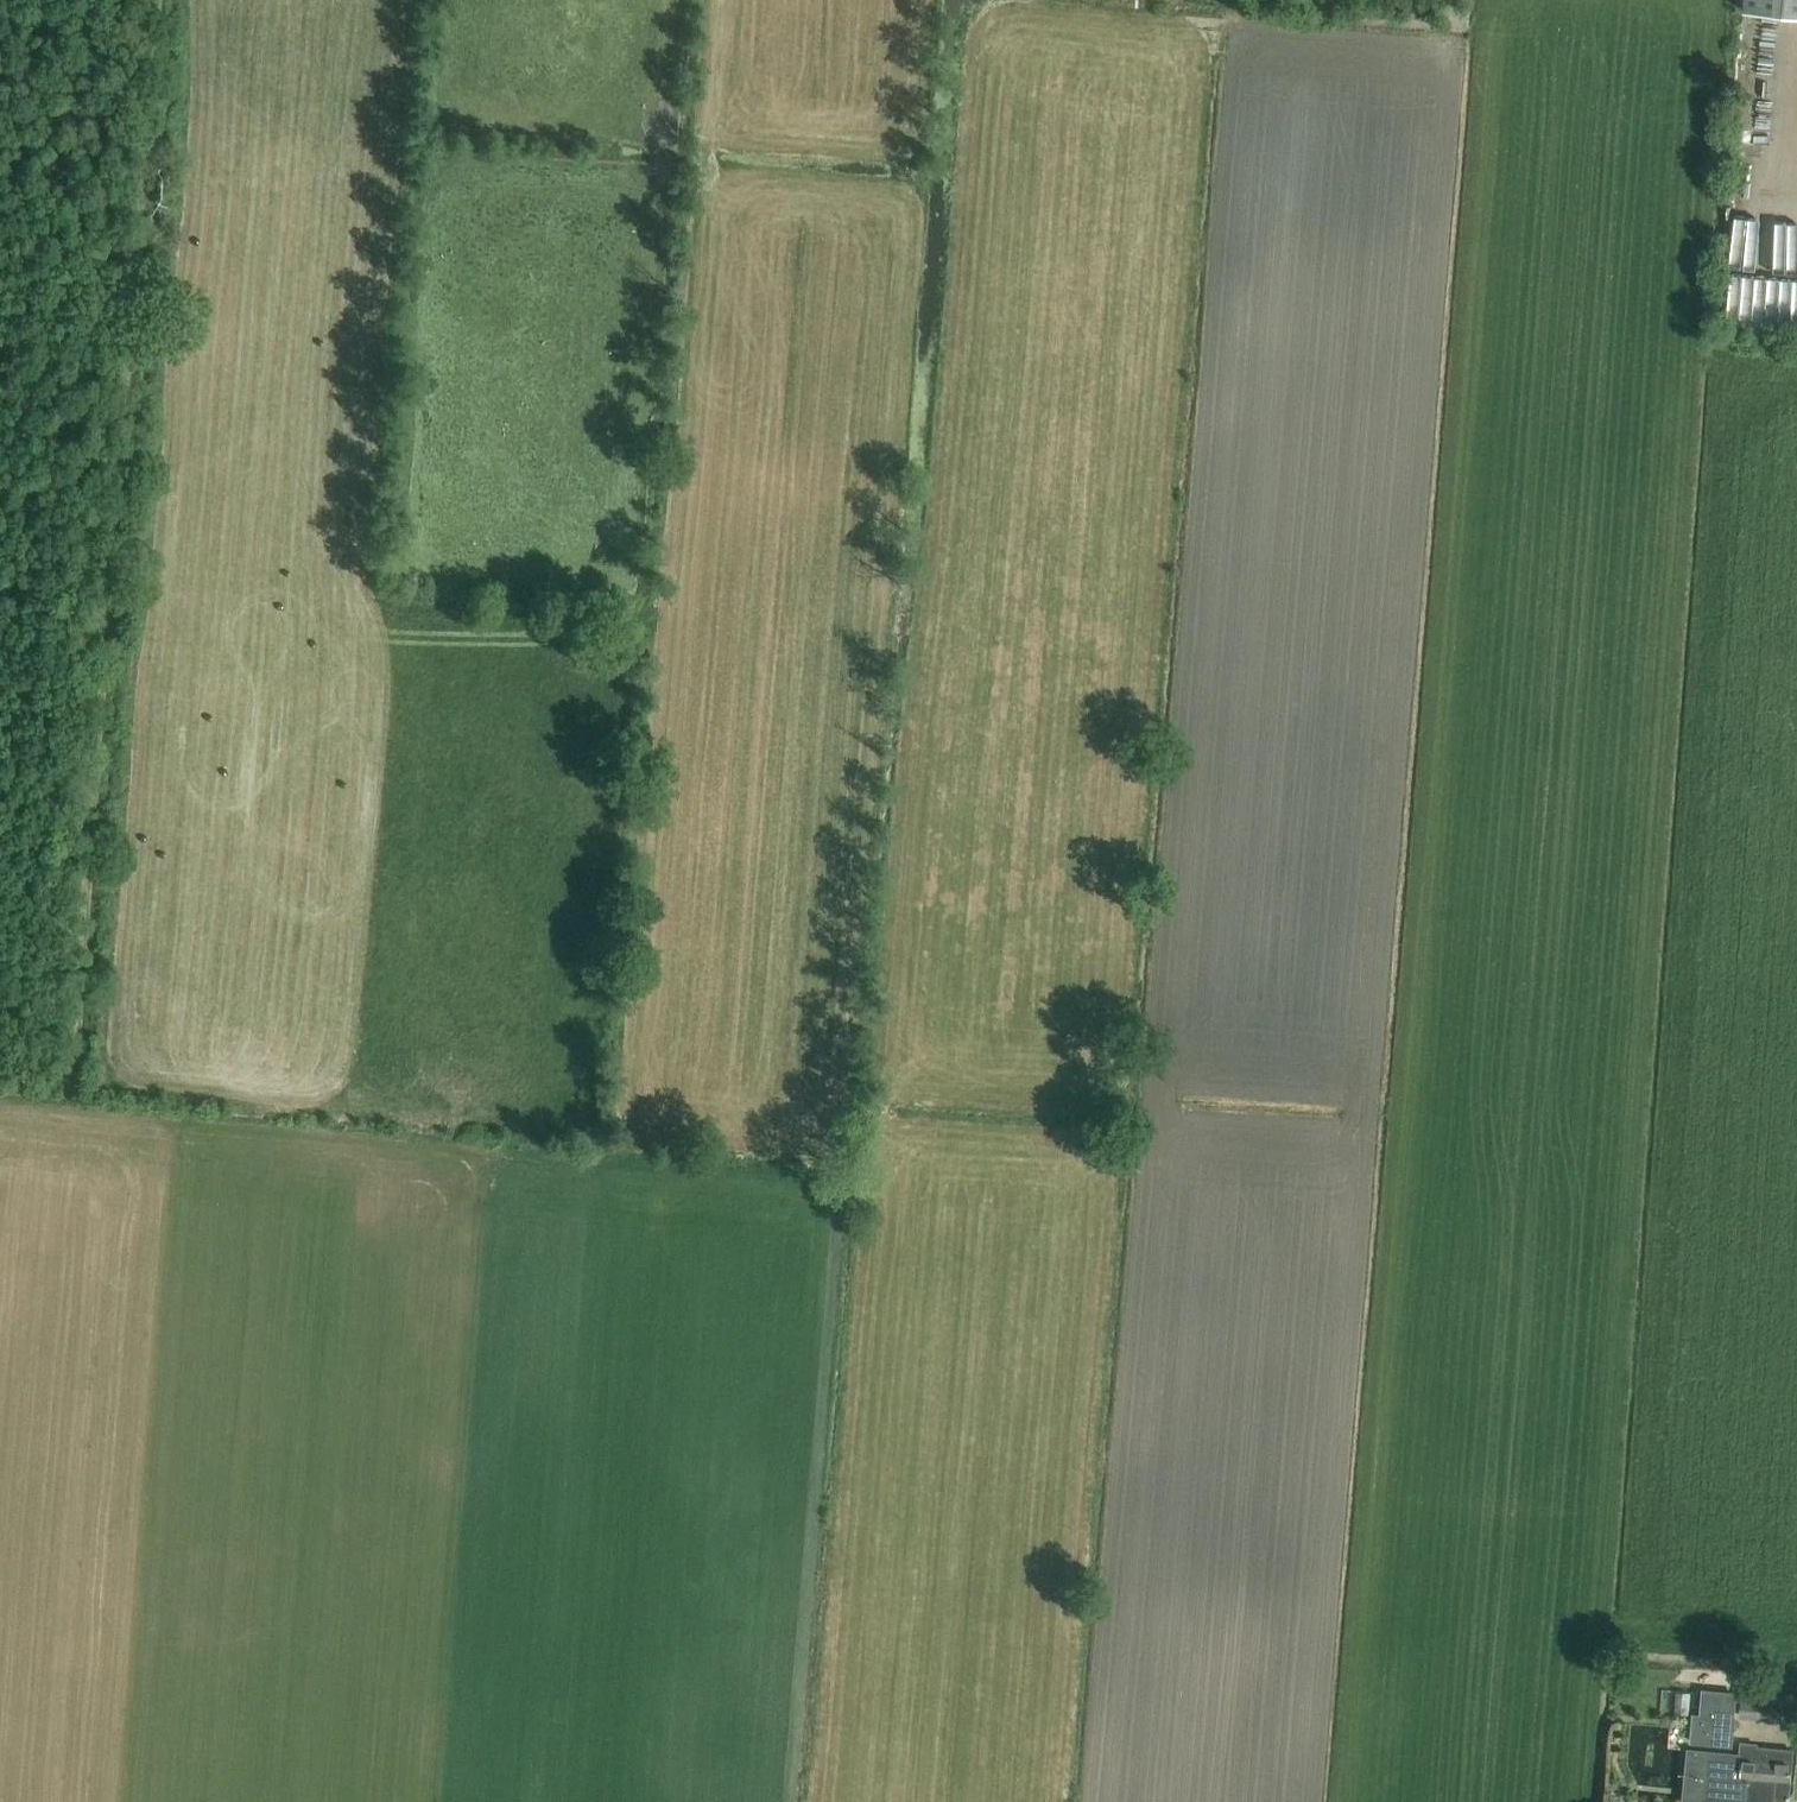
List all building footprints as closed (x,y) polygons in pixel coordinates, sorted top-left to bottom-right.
[(1744,12),(1796,17),(1796,0),(1746,0),(1744,12)] [(1743,1689),(1740,1719),(1771,1722),(1773,1692),(1743,1689)] [(1711,1716),(1709,1745),(1732,1747),(1735,1717),(1711,1716)] [(1709,1751),(1705,1801),(1774,1801),(1775,1799),(1790,1799),(1793,1752),(1757,1749),(1757,1744),(1740,1744),(1739,1754),(1709,1751)]
